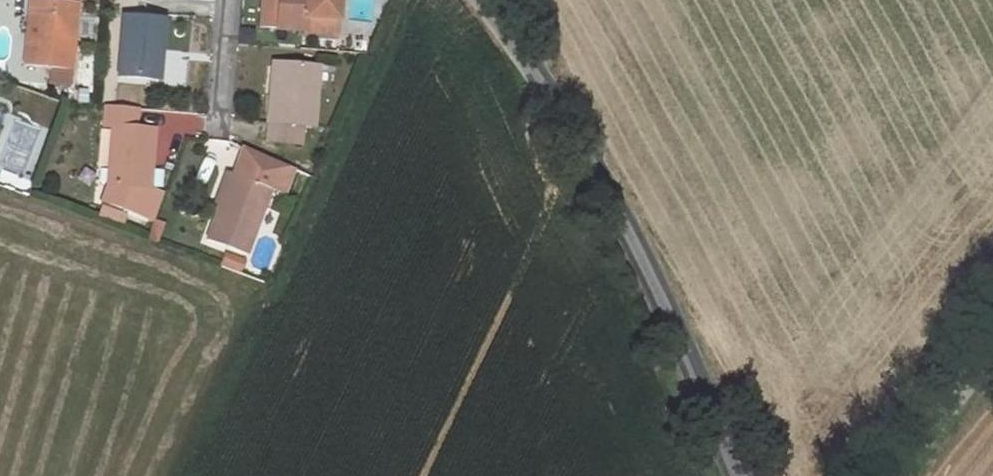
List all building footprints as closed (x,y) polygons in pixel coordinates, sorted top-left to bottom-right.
[(52,68),(71,69),(76,2),(46,0),(30,0),(28,17),(34,17),(31,45),(26,45),(24,66),(52,68)] [(261,25),(275,25),(275,28),(303,31),(304,35),(336,37),(338,0),(262,0),(261,25)] [(28,17),(26,45),(31,45),(34,17),(28,17)] [(123,18),(119,76),(157,78),(162,20),(123,18)] [(271,93),(267,141),(300,143),(302,125),(314,125),(317,67),(280,65),(277,94),(271,93)] [(273,65),(271,93),(277,94),(280,65),(273,65)] [(70,82),(71,69),(52,68),(51,81),(70,82)] [(136,108),(103,105),(102,125),(108,125),(108,131),(96,129),(95,164),(110,166),(109,185),(148,188),(152,130),(135,128),(136,108)] [(231,174),(207,241),(245,255),(270,189),(283,193),(292,169),(242,147),(232,175),(231,174)] [(304,159),(300,170),(312,175),(317,165),(304,159)] [(102,207),(99,216),(112,222),(115,212),(102,207)] [(219,267),(238,273),(242,262),(223,255),(219,267)]
